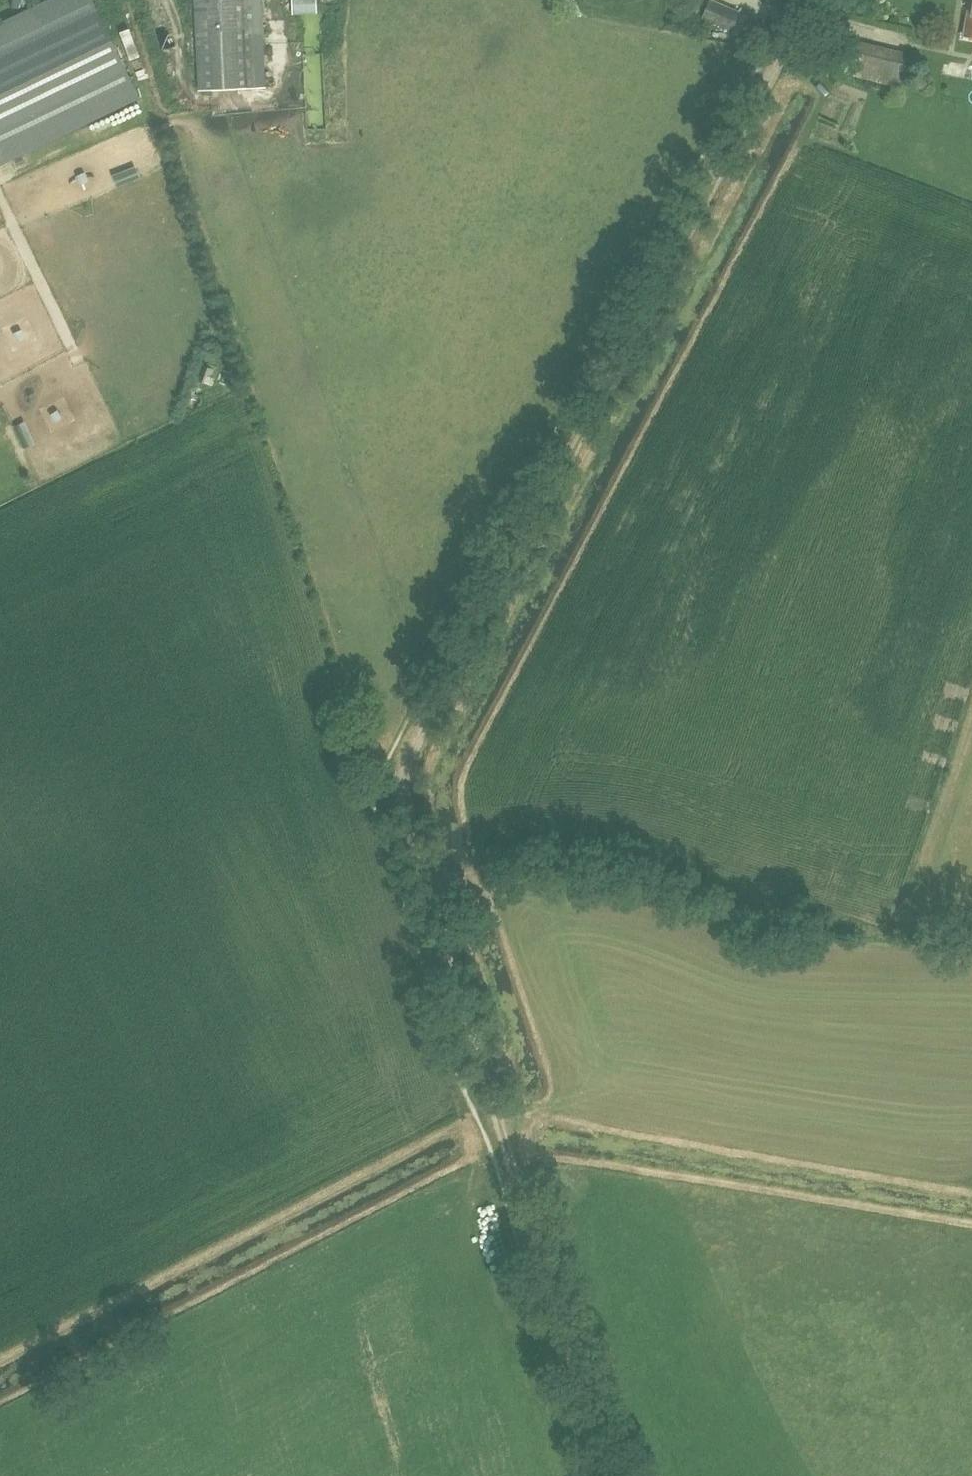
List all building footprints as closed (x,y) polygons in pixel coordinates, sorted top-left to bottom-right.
[(0,26),(0,168),(136,102),(87,0),(54,0),(0,26)] [(198,36),(200,89),(265,86),(261,0),(196,0),(198,36)] [(321,0),(298,0),(300,11),(322,8),(321,0)] [(702,18),(730,32),(738,13),(712,0),(709,0),(702,18)] [(133,20),(123,23),(135,58),(145,55),(133,20)] [(905,53),(848,38),(840,74),(898,86),(899,82),(907,85),(914,59),(904,57),(905,53)]
